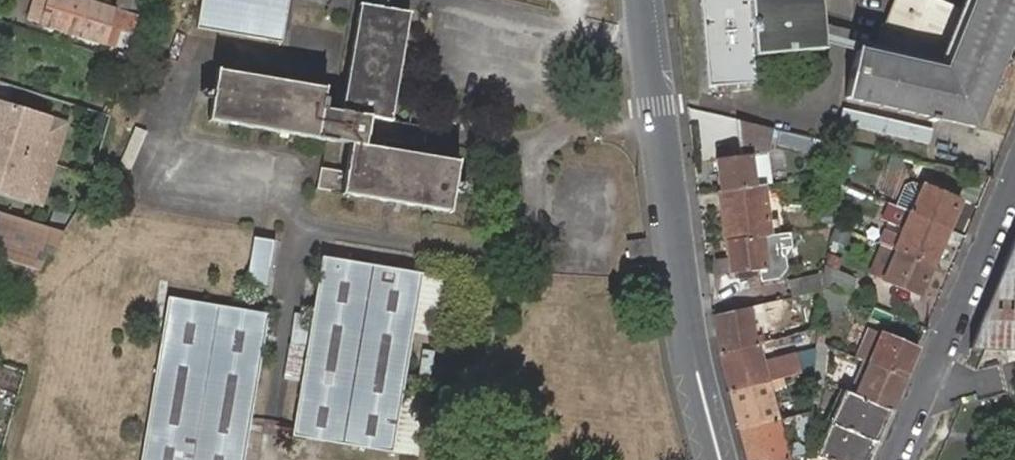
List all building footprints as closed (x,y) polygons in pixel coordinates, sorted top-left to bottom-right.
[(137,16),(136,16),(115,9),(114,12),(76,0),(33,0),(27,20),(107,44),(112,29),(131,35),(137,16)] [(115,9),(136,16),(140,0),(115,0),(113,9),(115,9)] [(195,31),(279,45),(286,0),(200,0),(195,31)] [(708,90),(755,86),(752,60),(822,53),(818,0),(700,0),(708,90)] [(973,129),(1014,26),(1014,0),(975,0),(968,17),(925,0),(898,0),(874,57),(855,53),(849,100),(973,129)] [(380,147),(382,138),(385,120),(389,121),(408,13),(356,4),(338,109),(323,107),(325,98),(321,97),(322,87),(215,69),(207,119),(347,143),(343,169),(316,164),(312,187),(447,210),(455,160),(380,147)] [(854,25),(847,43),(866,50),(872,32),(854,25)] [(10,49),(16,33),(0,27),(0,46),(10,49)] [(53,164),(61,139),(44,134),(49,120),(0,105),(0,148),(53,164)] [(930,131),(841,110),(838,124),(927,145),(930,131)] [(66,125),(49,120),(44,134),(61,139),(66,125)] [(385,120),(382,138),(417,144),(420,126),(389,121),(385,120)] [(766,154),(772,129),(736,121),(740,157),(715,160),(719,193),(720,193),(754,188),(750,156),(766,154)] [(871,152),(846,146),(844,161),(868,166),(871,152)] [(24,199),(29,184),(45,190),(53,164),(0,148),(0,191),(24,199)] [(770,186),(766,154),(750,156),(754,188),(763,187),(770,186)] [(45,190),(29,184),(24,199),(41,204),(45,190)] [(911,184),(904,187),(895,207),(913,215),(923,190),(911,184)] [(913,215),(948,230),(961,199),(926,184),(913,215)] [(754,188),(720,193),(726,243),(760,239),(770,237),(763,187),(754,188)] [(932,266),(948,230),(913,215),(895,207),(888,221),(907,229),(901,241),(885,234),(881,244),(883,246),(897,251),(932,266)] [(41,271),(50,254),(61,232),(0,214),(0,258),(41,271)] [(248,283),(265,286),(273,240),(255,237),(248,283)] [(760,239),(726,243),(730,275),(764,271),(760,239)] [(897,251),(883,246),(871,274),(884,280),(897,251)] [(919,295),(932,266),(897,251),(884,280),(919,295)] [(448,278),(323,257),(293,435),(417,455),(427,399),(401,394),(412,331),(438,336),(448,278)] [(823,286),(848,296),(855,278),(826,267),(824,275),(823,286)] [(823,286),(824,275),(792,283),(794,297),(822,291),(823,286)] [(168,298),(141,459),(244,459),(268,314),(168,298)] [(782,301),(715,317),(716,327),(721,356),(758,346),(775,342),(769,312),(784,308),(782,301)] [(817,341),(818,330),(806,333),(803,375),(815,372),(817,341)] [(905,381),(918,351),(869,330),(857,359),(862,362),(869,365),(905,381)] [(823,384),(826,346),(817,341),(815,372),(814,381),(823,384)] [(758,346),(721,356),(732,395),(786,380),(802,376),(797,356),(763,365),(758,346)] [(848,395),(855,397),(869,365),(862,362),(848,395)] [(891,413),(905,381),(869,365),(855,397),(891,413)] [(782,421),(773,391),(788,387),(786,380),(732,395),(743,432),(778,422),(782,421)] [(811,418),(819,421),(823,384),(814,381),(811,413),(811,418)] [(831,426),(877,446),(891,413),(855,397),(848,395),(844,393),(831,426)] [(811,418),(811,413),(795,417),(800,444),(810,441),(811,418)] [(809,455),(810,441),(800,444),(790,446),(791,452),(786,453),(778,422),(743,432),(750,459),(790,459),(809,455)] [(820,459),(871,459),(877,446),(831,426),(817,458),(820,459)]
